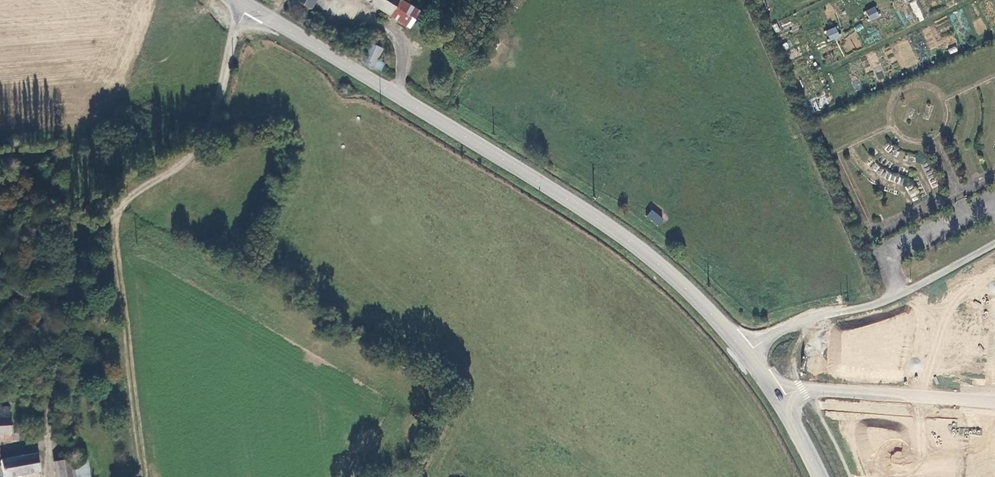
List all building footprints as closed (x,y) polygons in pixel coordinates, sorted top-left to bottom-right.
[(295,2),(311,11),(317,0),(296,0),(295,2)] [(401,0),(365,0),(392,16),(401,0)] [(401,0),(392,16),(412,27),(421,12),(401,0)] [(911,3),(917,22),(923,20),(917,1),(911,3)] [(875,20),(884,16),(879,7),(870,11),(875,20)] [(835,40),(844,36),(840,27),(831,31),(835,40)] [(499,42),(491,37),(488,45),(496,49),(499,42)] [(357,60),(373,69),(384,49),(368,40),(357,60)] [(908,40),(896,44),(904,66),(915,62),(908,40)] [(346,86),(344,86),(341,87),(340,89),(340,91),(340,93),(342,95),(345,96),(347,95),(349,94),(350,92),(350,89),(348,87),(346,86)] [(913,184),(906,187),(911,197),(918,193),(913,184)] [(659,225),(664,218),(651,209),(646,217),(659,225)] [(3,434),(3,441),(14,440),(12,407),(0,408),(0,434),(3,434)] [(39,453),(3,460),(6,476),(43,471),(39,453)] [(78,465),(80,476),(95,476),(90,454),(77,456),(78,465)] [(77,456),(58,460),(62,476),(80,476),(78,465),(77,456)]
